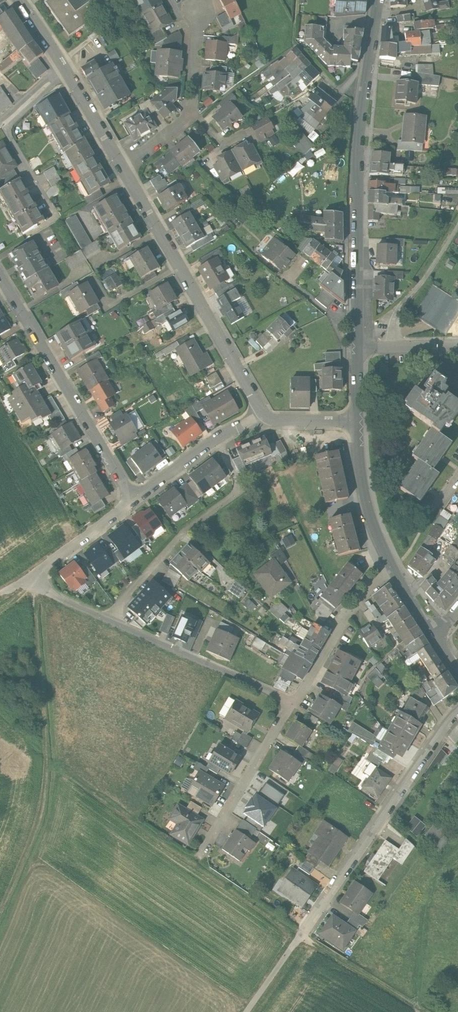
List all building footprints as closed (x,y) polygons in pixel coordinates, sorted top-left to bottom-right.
[(46,1),(72,37),(106,12),(103,0),(47,0),(46,1)] [(160,4),(158,0),(135,0),(142,13),(160,4)] [(233,0),(220,0),(226,12),(230,19),(240,14),(233,0)] [(313,15),(335,17),(337,0),(314,0),(313,15)] [(335,17),(364,14),(366,0),(337,0),(335,17)] [(425,4),(427,12),(438,10),(436,2),(435,0),(423,0),(425,4)] [(160,4),(142,13),(152,32),(153,32),(161,28),(170,23),(160,4)] [(425,4),(410,9),(410,8),(405,9),(406,15),(410,14),(419,13),(427,12),(425,4)] [(12,10),(4,15),(0,18),(0,26),(3,30),(16,50),(17,52),(18,53),(20,52),(33,42),(12,10)] [(226,12),(216,18),(222,28),(232,23),(230,19),(226,12)] [(327,17),(316,16),(315,27),(323,28),(327,28),(327,17)] [(428,21),(415,22),(415,31),(429,29),(428,21)] [(315,27),(305,26),(304,40),(306,40),(306,43),(326,64),(328,64),(328,66),(336,67),(337,57),(333,57),(333,48),(331,48),(323,39),(323,28),(315,27)] [(161,28),(153,32),(152,32),(148,34),(154,45),(163,41),(167,39),(161,28)] [(327,28),(323,28),(323,39),(331,48),(333,48),(333,46),(326,38),(327,28)] [(344,47),(333,46),(333,48),(333,57),(337,57),(336,67),(350,68),(350,62),(357,62),(358,57),(359,58),(360,50),(359,50),(361,39),(362,39),(363,31),(362,31),(363,28),(354,28),(354,29),(345,28),(344,47)] [(391,29),(382,28),(381,43),(388,44),(393,44),(392,35),(392,34),(391,29)] [(97,29),(88,37),(92,41),(101,34),(97,29)] [(167,39),(163,41),(163,46),(181,47),(182,37),(179,32),(167,39)] [(420,33),(405,34),(406,43),(407,47),(420,46),(421,46),(420,39),(420,33)] [(405,34),(392,35),(393,44),(406,43),(405,34)] [(231,38),(217,37),(217,42),(226,43),(226,44),(235,45),(235,36),(231,38)] [(430,38),(420,39),(421,46),(431,46),(430,41),(430,38)] [(33,42),(20,52),(22,55),(30,65),(43,54),(33,42)] [(217,42),(207,42),(206,59),(225,61),(226,44),(226,43),(217,42)] [(393,44),(388,44),(381,43),(380,58),(395,59),(396,53),(405,52),(406,54),(420,54),(420,46),(407,47),(406,43),(393,44)] [(421,46),(420,46),(420,54),(431,54),(431,46),(421,46)] [(107,54),(112,62),(119,58),(114,50),(107,54)] [(296,50),(284,60),(290,66),(293,63),(292,62),(300,55),(296,50)] [(181,53),(158,51),(157,64),(181,66),(182,60),(180,60),(181,53)] [(0,65),(0,71),(1,73),(19,58),(22,55),(20,52),(18,53),(17,52),(14,54),(0,65)] [(305,60),(300,55),(292,62),(293,63),(296,67),(305,60)] [(305,60),(296,67),(298,69),(302,73),(310,66),(311,66),(305,60)] [(432,62),(420,60),(420,61),(420,65),(421,73),(433,75),(432,62)] [(38,61),(28,69),(37,80),(46,72),(38,61)] [(94,62),(82,69),(87,79),(99,72),(99,71),(94,62)] [(296,67),(293,63),(290,66),(292,69),(288,73),(286,70),(281,74),(286,79),(298,69),(296,67)] [(111,64),(99,71),(99,72),(87,79),(105,110),(129,96),(111,64)] [(181,66),(157,64),(156,76),(178,78),(179,71),(181,71),(181,66)] [(227,68),(215,66),(214,74),(226,75),(227,68)] [(310,66),(302,73),(309,80),(309,81),(309,82),(310,82),(311,82),(318,75),(310,66)] [(417,72),(414,72),(413,83),(417,84),(439,86),(440,76),(433,75),(421,73),(417,72)] [(214,74),(204,73),(203,90),(219,91),(219,85),(225,85),(226,75),(214,74)] [(266,86),(272,93),(282,85),(276,77),(266,86)] [(413,83),(398,82),(396,100),(405,101),(405,103),(416,104),(417,84),(413,83)] [(0,88),(0,100),(6,109),(12,104),(0,88)] [(177,89),(166,88),(161,93),(162,94),(171,104),(176,100),(177,89)] [(317,88),(308,99),(311,101),(300,111),(302,114),(303,114),(316,105),(320,109),(329,98),(317,88)] [(55,91),(42,99),(35,105),(37,109),(58,97),(55,91)] [(151,102),(157,110),(164,118),(175,110),(171,104),(162,94),(151,102)] [(231,94),(218,104),(223,109),(224,110),(231,104),(231,105),(237,101),(231,94)] [(58,97),(37,109),(42,116),(43,116),(49,126),(68,114),(58,97)] [(320,109),(316,105),(303,114),(307,119),(309,122),(315,127),(318,123),(318,124),(326,114),(327,114),(335,103),(329,98),(320,109)] [(149,100),(139,105),(144,113),(146,111),(148,115),(157,110),(151,102),(149,100)] [(231,104),(224,110),(223,109),(219,112),(220,113),(213,118),(222,130),(227,126),(228,127),(241,117),(231,105),(231,104)] [(144,113),(125,123),(134,140),(156,128),(148,115),(146,111),(144,113)] [(84,142),(68,114),(49,126),(47,126),(63,154),(66,152),(84,142)] [(302,114),(296,119),(300,124),(307,119),(303,114),(302,114)] [(425,116),(405,114),(402,141),(402,142),(416,143),(416,142),(423,143),(425,116)] [(266,118),(251,126),(258,137),(272,129),(266,118)] [(300,134),(290,142),(303,156),(312,148),(300,134)] [(188,138),(154,165),(158,171),(163,167),(169,174),(179,166),(181,168),(200,152),(188,138)] [(416,143),(402,142),(402,141),(398,140),(397,150),(415,151),(416,143)] [(84,142),(66,152),(74,166),(92,156),(84,142)] [(0,144),(0,176),(13,169),(16,167),(2,143),(0,144)] [(245,143),(230,151),(242,171),(257,163),(248,147),(245,143)] [(252,144),(248,147),(257,163),(258,166),(262,164),(252,144)] [(230,151),(216,159),(218,163),(227,179),(228,179),(242,171),(230,151)] [(390,154),(371,153),(370,164),(389,165),(390,154)] [(92,156),(74,166),(82,180),(100,170),(92,156)] [(218,163),(212,166),(221,183),(222,182),(224,186),(230,182),(228,179),(227,179),(218,163)] [(389,165),(370,164),(369,175),(388,175),(388,171),(389,165)] [(397,164),(392,165),(389,165),(388,171),(394,171),(393,173),(402,174),(403,165),(397,164)] [(54,167),(44,173),(48,181),(58,175),(54,167)] [(457,179),(457,169),(447,168),(446,175),(456,176),(456,179),(457,179)] [(0,176),(0,186),(2,189),(19,179),(13,169),(0,176)] [(100,170),(82,180),(90,195),(91,195),(99,190),(109,185),(100,170)] [(58,175),(48,181),(52,187),(51,188),(46,193),(50,199),(61,192),(57,185),(62,182),(58,175)] [(159,175),(150,181),(156,192),(166,186),(167,185),(164,179),(162,180),(159,175)] [(0,190),(0,192),(4,199),(3,199),(10,210),(15,218),(36,207),(20,179),(2,189),(0,190)] [(167,185),(166,186),(169,191),(178,185),(176,181),(167,185)] [(385,182),(369,182),(368,192),(385,192),(419,193),(419,187),(411,187),(411,186),(399,186),(399,185),(395,185),(395,184),(384,184),(385,182)] [(159,196),(157,198),(165,212),(187,200),(182,192),(178,186),(179,186),(178,185),(169,191),(159,196)] [(166,186),(156,192),(159,196),(169,191),(166,186)] [(99,190),(91,195),(90,195),(84,198),(88,205),(102,196),(99,190)] [(385,192),(368,192),(368,205),(384,206),(385,197),(385,192)] [(131,222),(116,196),(94,208),(109,234),(131,222)] [(402,200),(387,199),(385,197),(384,206),(397,206),(402,207),(402,203),(402,200)] [(200,199),(179,212),(182,217),(192,211),(205,204),(200,199)] [(384,206),(368,205),(368,221),(378,221),(378,213),(396,215),(397,206),(384,206)] [(36,207),(15,218),(19,224),(18,224),(23,234),(37,226),(36,225),(44,221),(36,207)] [(182,217),(171,223),(179,236),(200,224),(192,211),(182,217)] [(342,214),(324,212),(324,227),(325,230),(325,240),(343,243),(342,214)] [(231,220),(239,228),(246,220),(238,213),(231,220)] [(298,215),(291,217),(292,225),(300,223),(300,216),(298,215)] [(92,244),(75,216),(65,221),(82,250),(92,244)] [(322,219),(300,216),(300,223),(305,224),(324,227),(324,220),(322,220),(322,219)] [(131,222),(109,234),(119,251),(141,239),(131,222)] [(200,224),(179,236),(186,249),(190,246),(207,237),(207,236),(200,224)] [(210,235),(207,236),(207,237),(190,246),(193,251),(213,240),(210,235)] [(295,255),(274,238),(266,247),(270,250),(265,257),(264,256),(263,257),(280,270),(283,266),(285,267),(295,255)] [(404,239),(390,238),(389,245),(396,246),(396,247),(404,247),(404,239)] [(306,239),(298,249),(303,252),(312,240),(306,239)] [(312,240),(303,252),(309,258),(319,245),(312,240)] [(82,250),(81,250),(86,260),(103,250),(97,241),(92,244),(82,250)] [(33,243),(25,247),(18,250),(19,251),(12,255),(14,259),(13,260),(16,266),(15,266),(18,270),(21,275),(22,275),(26,281),(47,269),(33,243)] [(331,253),(319,245),(309,258),(320,266),(331,253)] [(389,245),(377,245),(377,259),(376,259),(376,264),(395,265),(396,247),(396,246),(389,245)] [(146,249),(130,259),(141,279),(154,272),(158,270),(146,249)] [(222,256),(219,250),(199,262),(202,267),(216,259),(217,260),(222,256)] [(331,253),(320,266),(326,270),(330,265),(337,254),(333,251),(331,254),(331,253)] [(202,267),(199,269),(210,289),(212,288),(224,282),(228,279),(217,260),(216,259),(202,267)] [(449,261),(445,266),(451,270),(454,264),(449,261)] [(330,265),(326,270),(331,274),(334,268),(330,265)] [(342,272),(334,268),(331,274),(339,280),(342,272)] [(26,281),(25,282),(35,299),(58,286),(47,269),(26,281)] [(403,272),(387,271),(387,278),(393,278),(393,279),(403,280),(403,272)] [(154,272),(142,279),(144,284),(157,277),(154,272)] [(116,274),(103,281),(110,292),(122,285),(116,274)] [(339,280),(331,274),(321,286),(324,289),(335,297),(344,304),(343,283),(339,280)] [(387,278),(376,278),(375,299),(392,300),(393,279),(393,278),(387,278)] [(77,282),(66,289),(69,295),(80,288),(77,282)] [(224,282),(212,288),(215,294),(215,293),(227,287),(224,282)] [(80,288),(69,295),(80,314),(86,310),(97,304),(98,303),(87,284),(80,288)] [(227,287),(215,293),(218,299),(235,289),(232,284),(227,287)] [(415,311),(446,331),(457,312),(457,300),(433,284),(415,311)] [(167,285),(147,297),(150,296),(158,309),(155,311),(155,312),(167,305),(176,300),(167,285)] [(218,299),(217,300),(221,308),(235,301),(240,298),(235,289),(218,299)] [(324,289),(322,291),(321,291),(319,294),(315,299),(321,304),(326,308),(335,297),(324,289)] [(235,301),(221,308),(226,315),(232,324),(244,317),(235,301)] [(97,304),(86,310),(89,316),(100,309),(97,304)] [(155,312),(153,313),(156,319),(163,314),(170,311),(167,305),(155,312)] [(170,311),(163,314),(166,319),(176,314),(173,309),(170,311)] [(176,314),(166,319),(173,331),(188,322),(181,311),(176,314)] [(0,319),(0,335),(10,329),(3,317),(0,319)] [(279,319),(267,331),(273,338),(277,341),(289,329),(279,319)] [(80,321),(56,334),(62,345),(62,347),(63,350),(66,351),(71,360),(95,347),(80,321)] [(150,323),(141,327),(145,334),(154,330),(150,323)] [(267,331),(256,342),(262,348),(273,338),(267,331)] [(187,336),(177,342),(180,347),(190,341),(187,336)] [(0,349),(0,353),(2,356),(0,357),(0,359),(4,365),(4,366),(13,361),(27,352),(23,345),(19,347),(15,340),(0,349)] [(203,359),(192,340),(190,341),(180,347),(177,349),(184,361),(183,361),(192,376),(212,364),(207,356),(203,359)] [(177,342),(162,351),(164,354),(165,356),(177,349),(180,347),(177,342)] [(98,352),(85,359),(88,365),(96,361),(101,358),(98,352)] [(340,352),(325,353),(326,363),(340,361),(340,352)] [(13,361),(4,366),(4,365),(1,367),(5,373),(16,366),(13,361)] [(88,365),(78,371),(90,391),(93,389),(106,381),(107,381),(96,361),(88,365)] [(326,363),(314,364),(315,371),(322,370),(322,369),(340,369),(340,368),(341,367),(341,361),(326,363)] [(31,364),(12,375),(16,382),(18,381),(21,387),(12,393),(13,395),(7,399),(21,423),(29,418),(32,423),(40,418),(42,420),(49,416),(51,415),(43,402),(34,387),(42,383),(31,364)] [(340,369),(322,369),(322,370),(323,390),(340,390),(341,377),(340,369)] [(216,372),(206,378),(212,388),(222,382),(216,372)] [(439,387),(442,382),(433,376),(423,390),(429,394),(425,400),(422,398),(422,397),(414,391),(404,405),(412,411),(410,413),(432,428),(431,430),(433,431),(438,435),(453,414),(456,417),(457,414),(457,406),(455,404),(447,398),(444,401),(441,399),(446,392),(439,387)] [(310,380),(291,380),(290,407),(309,407),(309,392),(310,380)] [(106,381),(93,389),(91,390),(99,404),(109,398),(114,395),(106,381)] [(211,402),(204,406),(205,408),(214,423),(236,410),(227,393),(211,402)] [(65,419),(51,397),(43,402),(51,415),(49,416),(54,426),(65,419)] [(208,397),(192,406),(196,413),(205,408),(204,406),(211,402),(208,397)] [(109,398),(99,404),(103,412),(114,405),(109,398)] [(192,406),(185,411),(190,419),(191,419),(196,426),(201,422),(196,413),(192,406)] [(126,416),(111,425),(123,446),(137,438),(134,432),(136,432),(126,416)] [(190,419),(184,424),(183,423),(178,427),(179,427),(172,432),(183,446),(201,433),(196,426),(191,419),(190,419)] [(71,423),(53,434),(62,449),(69,445),(80,439),(71,423)] [(433,431),(427,440),(425,439),(418,449),(420,450),(414,458),(420,463),(432,472),(451,445),(438,435),(433,431)] [(264,438),(236,449),(239,457),(243,466),(244,466),(270,455),(271,454),(267,445),(264,438)] [(286,451),(280,440),(274,444),(279,453),(280,454),(286,451)] [(165,453),(156,441),(151,444),(160,457),(165,453)] [(274,443),(267,445),(271,454),(270,455),(271,456),(279,453),(274,444),(274,443)] [(160,457),(151,444),(141,452),(152,467),(162,459),(160,457)] [(62,449),(58,452),(61,457),(62,456),(72,450),(69,445),(62,449)] [(72,450),(62,456),(65,461),(68,460),(79,453),(76,448),(72,450)] [(79,453),(68,460),(75,471),(93,460),(89,454),(86,456),(83,451),(79,453)] [(152,467),(141,452),(131,459),(140,472),(142,474),(152,467)] [(337,452),(319,456),(321,464),(317,464),(321,480),(324,480),(326,487),(322,487),(326,503),(348,498),(337,452)] [(239,457),(233,460),(242,478),(248,476),(244,466),(243,466),(239,457)] [(140,472),(131,459),(126,463),(136,475),(140,472)] [(231,473),(222,459),(215,463),(225,477),(231,473)] [(93,460),(75,471),(82,482),(96,473),(93,468),(96,466),(93,460)] [(213,460),(201,469),(214,486),(225,477),(215,463),(213,460)] [(420,463),(414,472),(412,470),(405,480),(407,481),(401,490),(419,503),(438,476),(432,472),(420,463)] [(214,486),(201,469),(190,477),(192,481),(202,494),(203,494),(214,486)] [(82,482),(80,483),(86,493),(102,484),(96,473),(82,482)] [(202,494),(192,481),(188,484),(198,499),(203,495),(203,494),(202,494)] [(86,493),(85,494),(90,505),(91,505),(101,499),(109,495),(108,494),(105,496),(103,491),(106,490),(102,484),(86,493)] [(188,484),(187,484),(177,492),(186,504),(187,507),(198,499),(188,484)] [(174,489),(158,501),(169,517),(186,504),(177,492),(174,489)] [(101,499),(91,505),(90,505),(89,505),(94,513),(105,506),(101,499)] [(144,515),(143,513),(141,513),(138,515),(138,517),(139,518),(135,521),(137,524),(148,538),(152,535),(153,531),(160,526),(149,511),(144,515)] [(351,514),(329,520),(330,520),(331,524),(330,524),(331,525),(332,525),(333,531),(333,532),(336,544),(337,544),(338,551),(337,551),(338,552),(339,555),(339,556),(361,550),(351,514)] [(148,538),(137,524),(132,527),(137,535),(143,542),(148,538)] [(133,539),(123,526),(109,537),(118,549),(124,558),(125,557),(138,548),(139,547),(133,539)] [(443,530),(436,526),(429,536),(436,541),(443,530)] [(143,542),(137,535),(133,539),(139,547),(138,548),(140,549),(145,545),(143,542)] [(429,536),(421,549),(428,554),(436,541),(429,536)] [(209,563),(189,544),(180,554),(197,570),(200,572),(209,563)] [(102,551),(98,545),(85,555),(93,566),(92,568),(94,570),(96,570),(99,574),(112,564),(102,551)] [(109,547),(102,551),(112,564),(118,560),(113,553),(109,547)] [(451,547),(443,556),(450,561),(457,552),(451,547)] [(118,549),(113,553),(118,560),(121,563),(126,559),(125,557),(124,558),(118,549)] [(280,549),(270,557),(273,561),(274,560),(279,567),(287,561),(280,549)] [(428,554),(421,549),(416,555),(430,566),(434,561),(430,558),(431,556),(428,554)] [(180,554),(171,564),(182,574),(188,580),(197,570),(180,554)] [(430,566),(416,555),(413,560),(427,571),(430,566)] [(279,567),(274,560),(273,561),(254,575),(271,598),(290,584),(279,567)] [(427,571),(413,560),(408,567),(422,577),(427,571)] [(74,562),(59,574),(70,589),(73,587),(76,591),(85,584),(86,583),(83,580),(86,578),(80,570),(74,562)] [(348,564),(329,587),(343,598),(362,575),(348,564)] [(182,574),(172,565),(169,569),(181,576),(182,574)] [(96,580),(85,566),(80,570),(86,578),(83,580),(86,583),(85,584),(88,586),(96,580)] [(181,576),(169,569),(162,580),(174,587),(181,576)] [(450,572),(438,586),(443,593),(456,577),(450,572)] [(431,577),(421,587),(426,593),(436,583),(431,577)] [(443,593),(434,602),(445,611),(457,595),(457,579),(456,577),(443,593)] [(246,588),(236,579),(228,591),(240,598),(246,588)] [(169,597),(157,585),(157,586),(152,582),(143,592),(161,608),(165,604),(164,603),(169,597)] [(436,583),(426,593),(434,602),(443,593),(438,586),(436,583)] [(388,584),(380,590),(388,602),(397,597),(388,584)] [(343,598),(329,587),(321,598),(334,609),(343,598)] [(380,590),(373,596),(380,607),(388,602),(380,590)] [(161,608),(143,592),(128,609),(137,617),(146,625),(149,621),(151,622),(155,617),(154,616),(161,608)] [(397,597),(388,602),(395,613),(404,607),(397,597)] [(376,610),(370,600),(365,603),(369,610),(371,613),(376,610)] [(278,601),(269,611),(278,620),(288,610),(278,601)] [(388,602),(380,607),(386,615),(382,618),(376,610),(371,613),(379,625),(383,622),(384,623),(388,620),(387,618),(395,613),(388,602)] [(332,612),(322,604),(314,614),(316,616),(324,623),(332,612)] [(404,607),(395,613),(387,618),(388,620),(394,628),(410,617),(404,607)] [(371,613),(369,610),(363,614),(371,625),(372,624),(377,631),(381,628),(379,625),(371,613)] [(169,615),(161,632),(167,634),(175,618),(169,615)] [(137,617),(131,624),(142,629),(146,625),(137,617)] [(195,622),(182,617),(173,637),(186,643),(189,635),(195,622)] [(410,617),(394,628),(397,633),(393,636),(396,639),(400,637),(416,626),(410,617)] [(196,619),(195,622),(189,635),(196,638),(203,622),(196,619)] [(306,622),(301,619),(299,623),(300,627),(309,632),(311,628),(305,624),(306,622)] [(351,621),(341,635),(338,640),(345,644),(355,627),(351,621)] [(233,628),(221,622),(217,630),(230,635),(233,628)] [(300,627),(295,624),(293,628),(307,636),(309,632),(300,627)] [(330,634),(314,624),(311,628),(309,632),(325,642),(330,634)] [(371,625),(359,633),(369,648),(382,639),(377,631),(372,624),(371,625)] [(416,626),(400,637),(396,639),(399,644),(403,642),(406,646),(407,646),(422,636),(416,626)] [(217,630),(216,629),(216,630),(208,651),(207,650),(206,651),(229,661),(230,660),(227,659),(236,638),(230,635),(217,630)] [(325,642),(309,632),(307,636),(304,640),(320,649),(325,642)] [(422,636),(407,646),(410,651),(405,654),(402,649),(399,651),(405,660),(416,652),(428,645),(422,636)] [(288,640),(283,637),(280,642),(293,650),(293,649),(297,652),(300,648),(288,640)] [(302,644),(290,637),(288,640),(300,648),(302,644)] [(266,643),(257,638),(253,645),(262,650),(266,643)] [(320,649),(304,640),(302,644),(300,648),(316,657),(320,649)] [(403,642),(399,644),(400,645),(397,648),(399,651),(402,649),(406,646),(403,642)] [(447,673),(428,645),(416,652),(436,681),(447,673)] [(316,657),(300,648),(296,655),(295,655),(303,660),(311,664),(316,657)] [(397,648),(388,656),(392,660),(396,656),(401,663),(405,660),(399,651),(397,648)] [(350,681),(359,663),(338,652),(329,670),(350,681)] [(290,658),(283,669),(284,669),(293,675),(303,660),(295,655),(296,655),(293,653),(290,658)] [(311,664),(303,660),(293,675),(295,676),(297,677),(296,678),(298,679),(298,678),(302,680),(311,664)] [(383,663),(377,665),(380,672),(385,670),(383,663)] [(375,668),(367,677),(371,682),(380,674),(375,668)] [(293,675),(284,669),(279,677),(291,682),(295,676),(293,675)] [(350,681),(329,670),(322,683),(336,691),(347,696),(347,695),(354,683),(350,681)] [(432,681),(429,683),(422,672),(415,676),(426,693),(434,705),(443,699),(440,693),(438,694),(435,690),(437,689),(433,683),(434,683),(432,681)] [(434,683),(433,683),(437,689),(435,690),(438,694),(440,693),(443,699),(457,688),(447,673),(436,681),(434,683)] [(380,674),(371,682),(376,687),(382,681),(380,680),(384,677),(380,674)] [(291,682),(279,677),(277,682),(288,687),(289,687),(291,682)] [(418,681),(409,696),(420,703),(426,693),(418,681)] [(277,682),(276,682),(274,687),(285,692),(288,687),(277,682)] [(347,696),(336,691),(334,696),(335,697),(349,704),(352,698),(347,695),(347,696)] [(331,703),(320,696),(314,706),(315,707),(312,713),(310,712),(310,713),(329,724),(339,708),(340,707),(332,702),(331,703)] [(420,703),(409,696),(409,697),(411,699),(403,713),(400,711),(400,712),(420,723),(429,708),(420,703)] [(349,704),(335,697),(332,702),(340,707),(339,708),(345,711),(349,704)] [(259,715),(235,701),(225,718),(249,732),(259,715)] [(420,723),(400,712),(400,713),(402,714),(391,731),(389,730),(389,731),(409,743),(421,724),(420,723)] [(303,727),(295,722),(285,737),(299,746),(301,747),(302,746),(311,731),(303,726),(303,727)] [(375,736),(353,723),(348,731),(352,734),(373,747),(376,741),(373,739),(375,736)] [(448,737),(456,742),(457,739),(457,724),(448,737)] [(348,731),(343,728),(341,732),(350,737),(352,734),(348,731)] [(409,743),(389,731),(381,744),(381,745),(386,748),(396,754),(401,757),(409,743)] [(252,738),(243,732),(237,743),(246,748),(252,738)] [(381,744),(376,741),(373,747),(383,753),(386,748),(381,745),(381,744)] [(224,748),(219,745),(209,762),(220,769),(230,775),(240,758),(225,749),(226,748),(224,747),(224,748)] [(301,747),(299,746),(295,752),(305,758),(309,751),(302,746),(301,747)] [(396,754),(386,748),(383,753),(393,759),(396,754)] [(436,769),(448,753),(442,749),(430,765),(436,769)] [(291,758),(282,751),(270,769),(288,782),(288,781),(286,779),(290,773),(293,775),(300,764),(291,758)] [(305,758),(295,752),(291,758),(300,764),(302,766),(306,760),(305,758)] [(382,761),(370,754),(366,760),(377,767),(378,767),(382,761)] [(197,762),(193,769),(199,772),(200,772),(205,775),(208,769),(206,767),(197,762)] [(220,769),(209,762),(206,767),(208,769),(217,774),(220,769)] [(377,767),(370,762),(363,773),(370,777),(363,787),(377,797),(390,778),(377,768),(377,767)] [(205,775),(200,772),(199,772),(188,791),(212,806),(224,786),(205,775)] [(258,798),(275,809),(285,796),(266,783),(259,793),(260,794),(258,798)] [(248,816),(263,827),(275,809),(258,798),(257,797),(253,801),(252,800),(246,808),(248,809),(245,814),(248,816)] [(202,808),(191,801),(185,810),(196,817),(202,808)] [(185,810),(178,806),(172,816),(180,821),(172,835),(188,844),(202,820),(196,817),(185,810)] [(245,822),(256,829),(260,832),(263,827),(248,816),(245,822)] [(414,817),(405,828),(416,837),(425,825),(414,817)] [(245,822),(243,820),(236,830),(247,837),(248,835),(251,837),(256,829),(245,822)] [(347,838),(324,822),(315,834),(323,839),(312,854),(320,860),(328,865),(347,838)] [(434,824),(425,835),(436,844),(445,833),(434,824)] [(236,830),(235,830),(222,849),(236,859),(244,848),(250,852),(256,843),(247,837),(236,830)] [(413,845),(406,839),(398,849),(408,856),(414,847),(413,845)] [(385,840),(364,871),(377,881),(393,858),(402,865),(408,856),(398,849),(385,840)] [(309,852),(303,861),(314,869),(320,860),(312,854),(309,852)] [(314,869),(303,861),(298,867),(310,875),(314,869)] [(314,885),(295,872),(282,891),(301,905),(314,885)] [(355,883),(341,902),(354,912),(357,914),(358,913),(371,893),(361,886),(361,887),(355,883)] [(357,914),(354,912),(350,918),(359,925),(362,927),(367,920),(358,913),(357,914)] [(346,924),(332,915),(319,934),(343,950),(355,931),(346,924)] [(359,925),(350,918),(346,924),(355,931),(359,925)]
